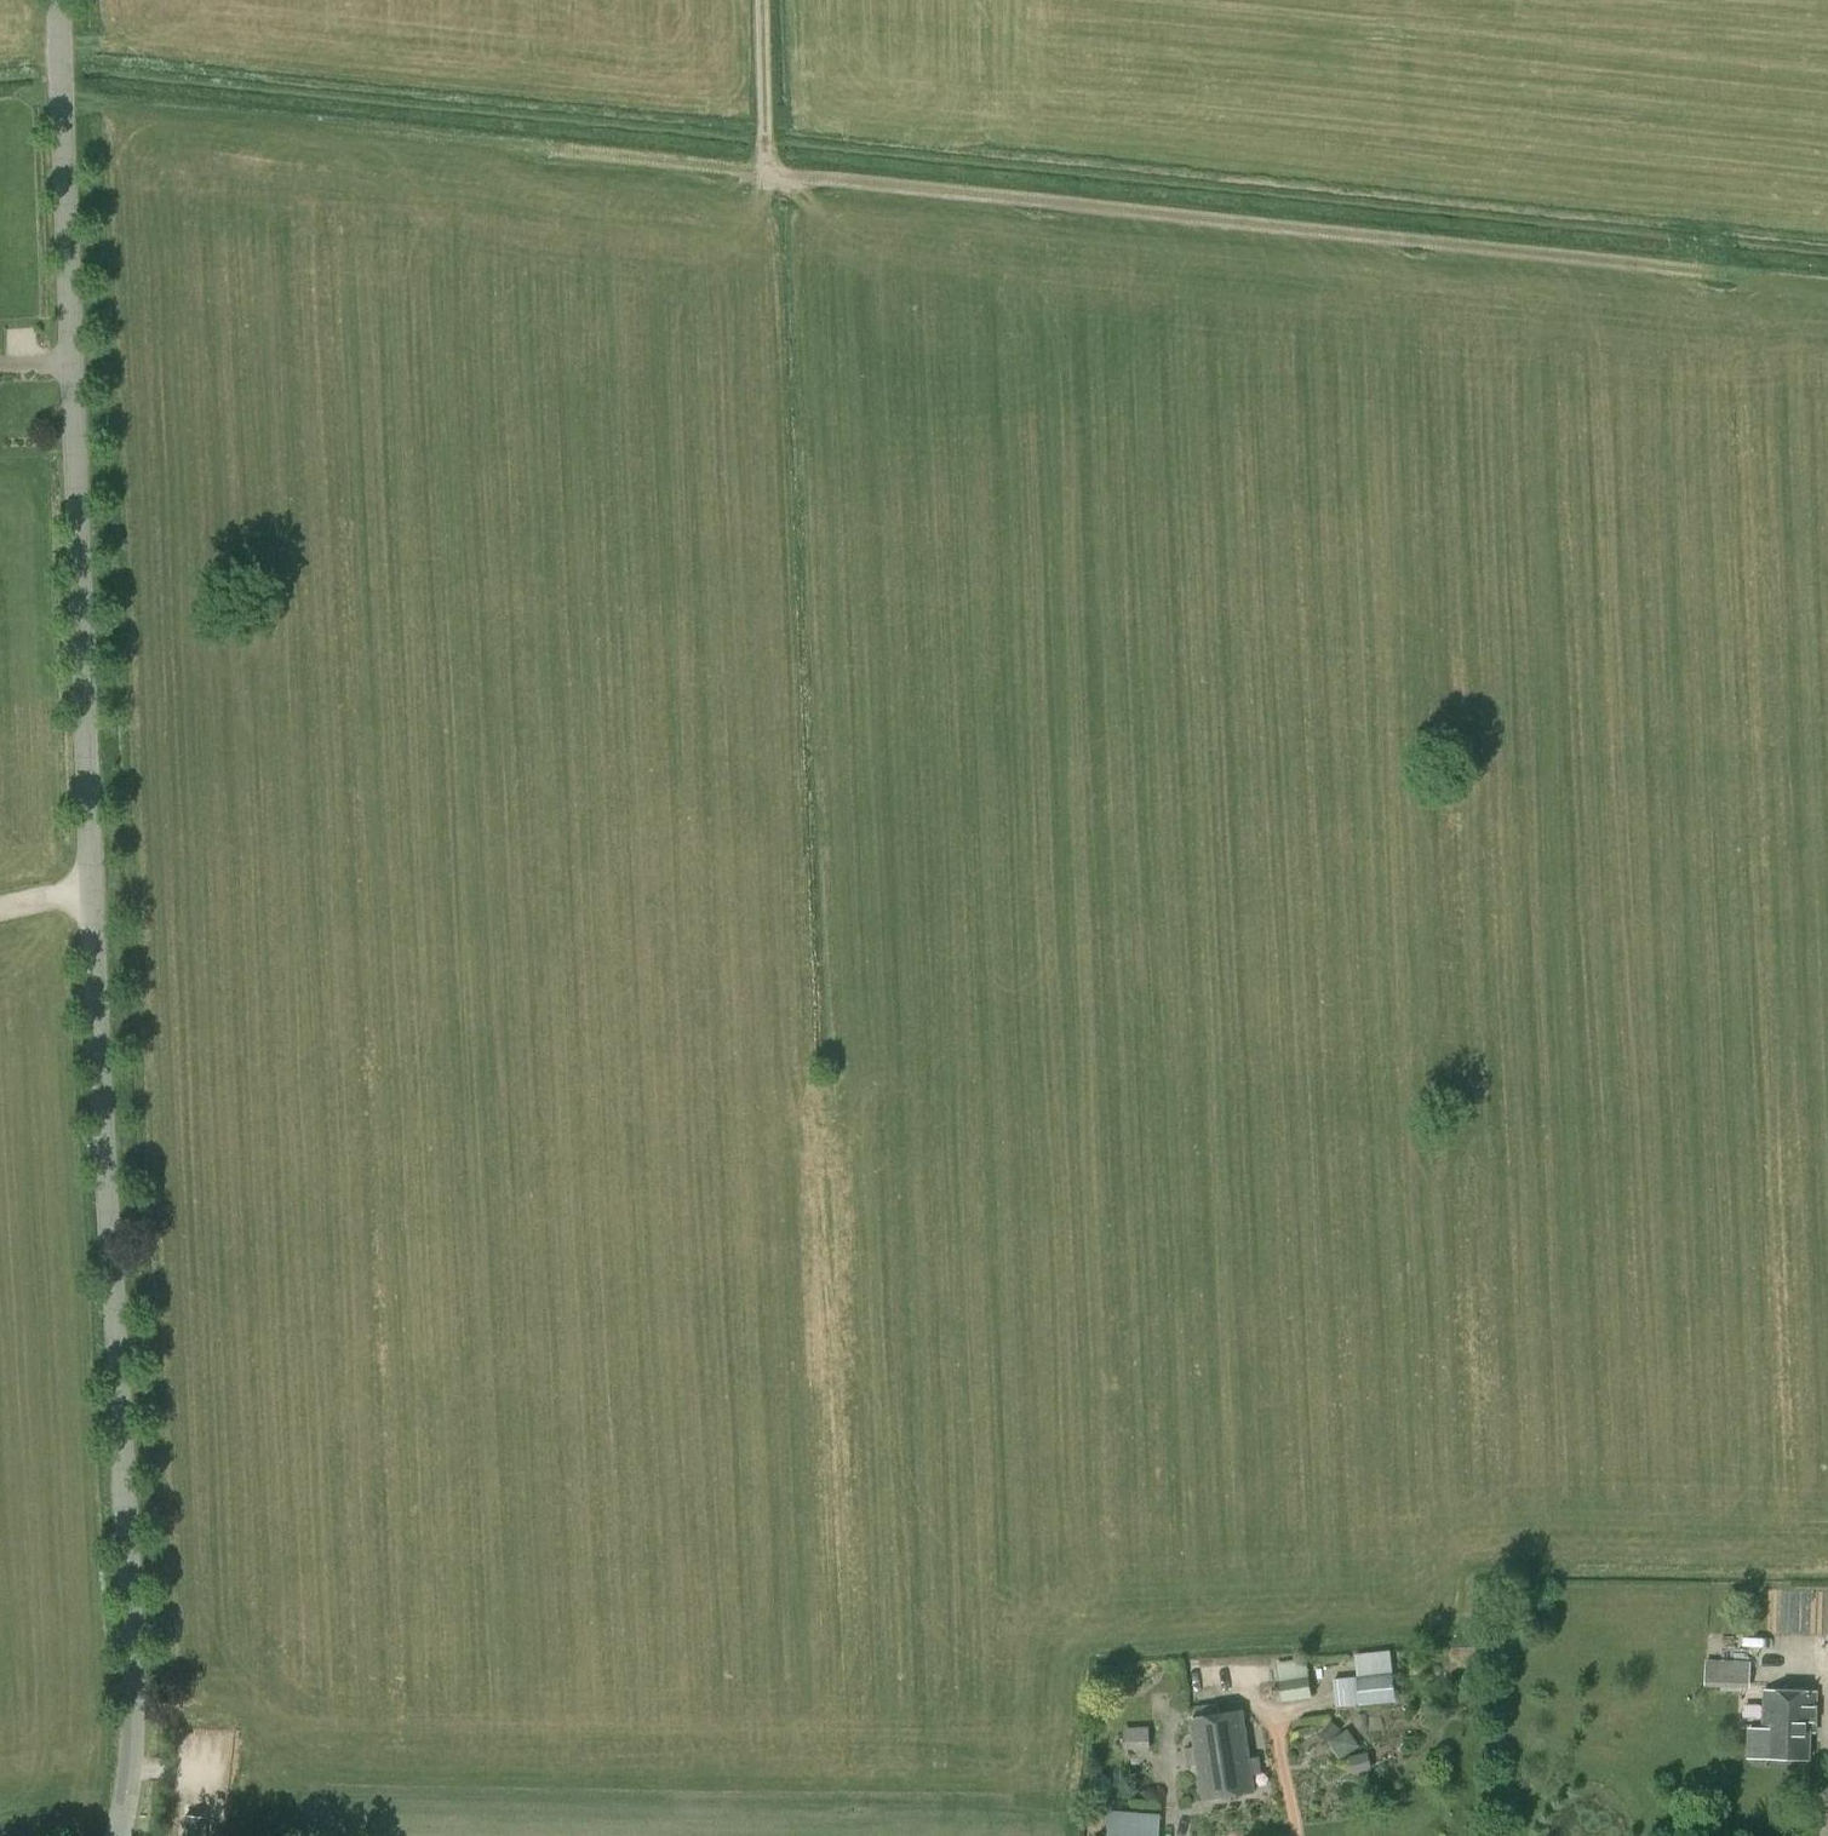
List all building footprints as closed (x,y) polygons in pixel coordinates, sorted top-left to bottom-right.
[(1360,1706),(1396,1701),(1390,1650),(1354,1654),(1357,1676),(1334,1679),(1337,1707),(1360,1704),(1360,1706)] [(1314,1697),(1306,1658),(1274,1664),(1278,1684),(1271,1686),(1273,1696),(1280,1695),(1282,1703),(1314,1697)] [(1750,1689),(1751,1661),(1705,1660),(1704,1687),(1750,1689)] [(1814,1732),(1816,1694),(1764,1692),(1763,1730),(1768,1731),(1767,1758),(1808,1760),(1809,1732),(1814,1732)] [(1220,1716),(1219,1705),(1197,1709),(1198,1719),(1193,1720),(1197,1747),(1185,1748),(1187,1766),(1199,1764),(1204,1801),(1255,1793),(1252,1775),(1261,1774),(1259,1756),(1249,1758),(1243,1712),(1220,1716)] [(1331,1719),(1322,1729),(1332,1739),(1333,1739),(1342,1730),(1331,1719)] [(1124,1750),(1150,1749),(1149,1726),(1123,1727),(1124,1750)] [(1332,1739),(1328,1743),(1339,1760),(1360,1746),(1348,1729),(1333,1739),(1332,1739)] [(1353,1775),(1372,1770),(1368,1752),(1349,1757),(1353,1775)] [(1161,1814),(1127,1812),(1128,1802),(1110,1801),(1108,1833),(1102,1833),(1101,1835),(1160,1835),(1161,1814)] [(205,1819),(184,1818),(183,1835),(204,1835),(205,1819)]
